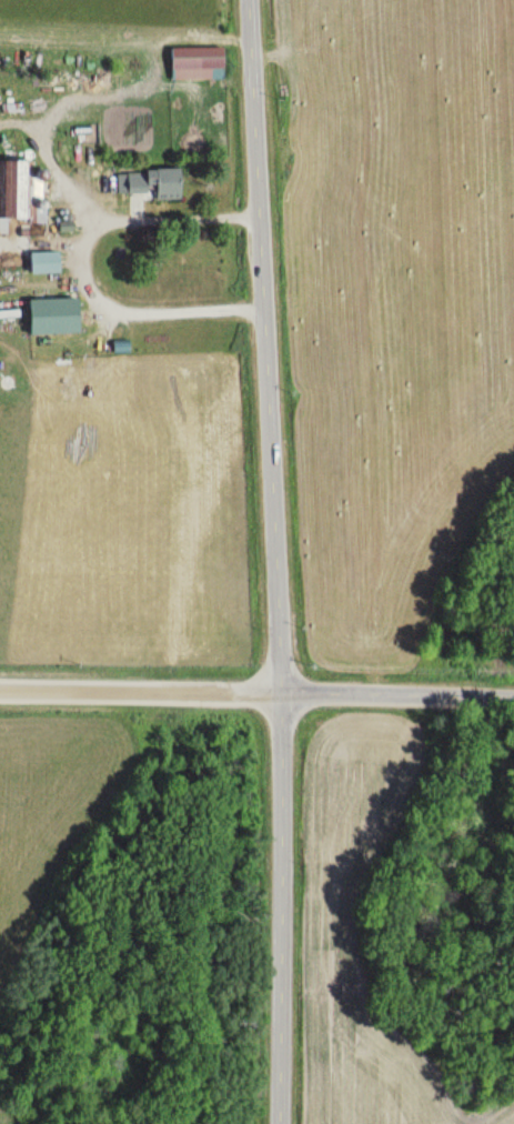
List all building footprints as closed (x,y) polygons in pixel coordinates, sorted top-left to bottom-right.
[(173,81),(225,81),(225,49),(173,49),(173,81)] [(0,162),(0,226),(7,226),(7,221),(31,221),(30,162),(0,162)] [(183,197),(183,170),(118,173),(119,199),(183,197)] [(31,274),(61,274),(61,253),(31,253),(31,274)] [(81,335),(81,300),(31,300),(31,335),(81,335)]
